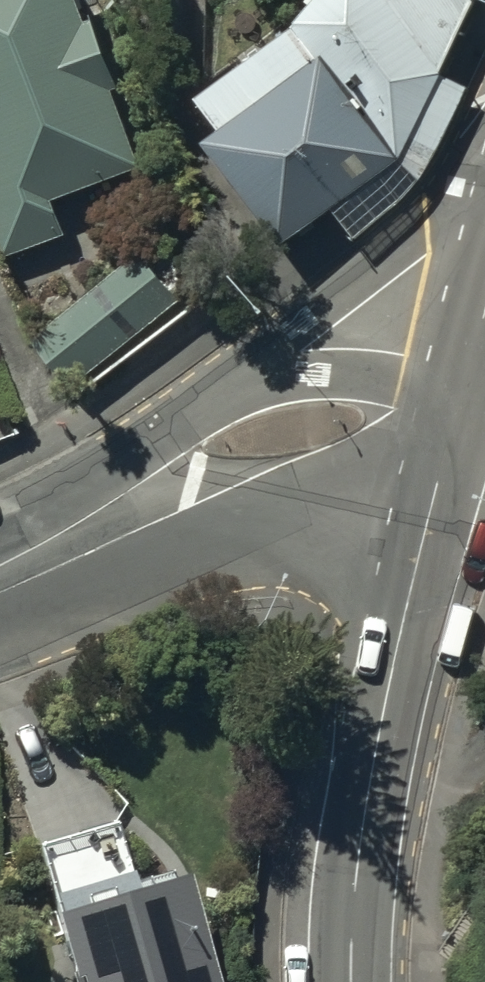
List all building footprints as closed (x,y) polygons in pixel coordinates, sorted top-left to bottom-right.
[(20,181),(0,188),(0,189),(24,258),(88,235),(77,204),(168,173),(143,98),(151,96),(122,15),(113,18),(107,0),(0,0),(0,122),(20,181)] [(287,241),(336,208),(359,239),(433,172),(470,89),(446,71),(478,0),(323,0),(304,24),(208,94),(233,127),(213,141),(287,241)] [(162,238),(34,339),(72,384),(199,285),(162,238)] [(43,847),(62,910),(56,912),(75,975),(80,973),(83,981),(222,981),(189,872),(176,876),(174,870),(137,881),(135,871),(130,873),(116,826),(43,847)]
